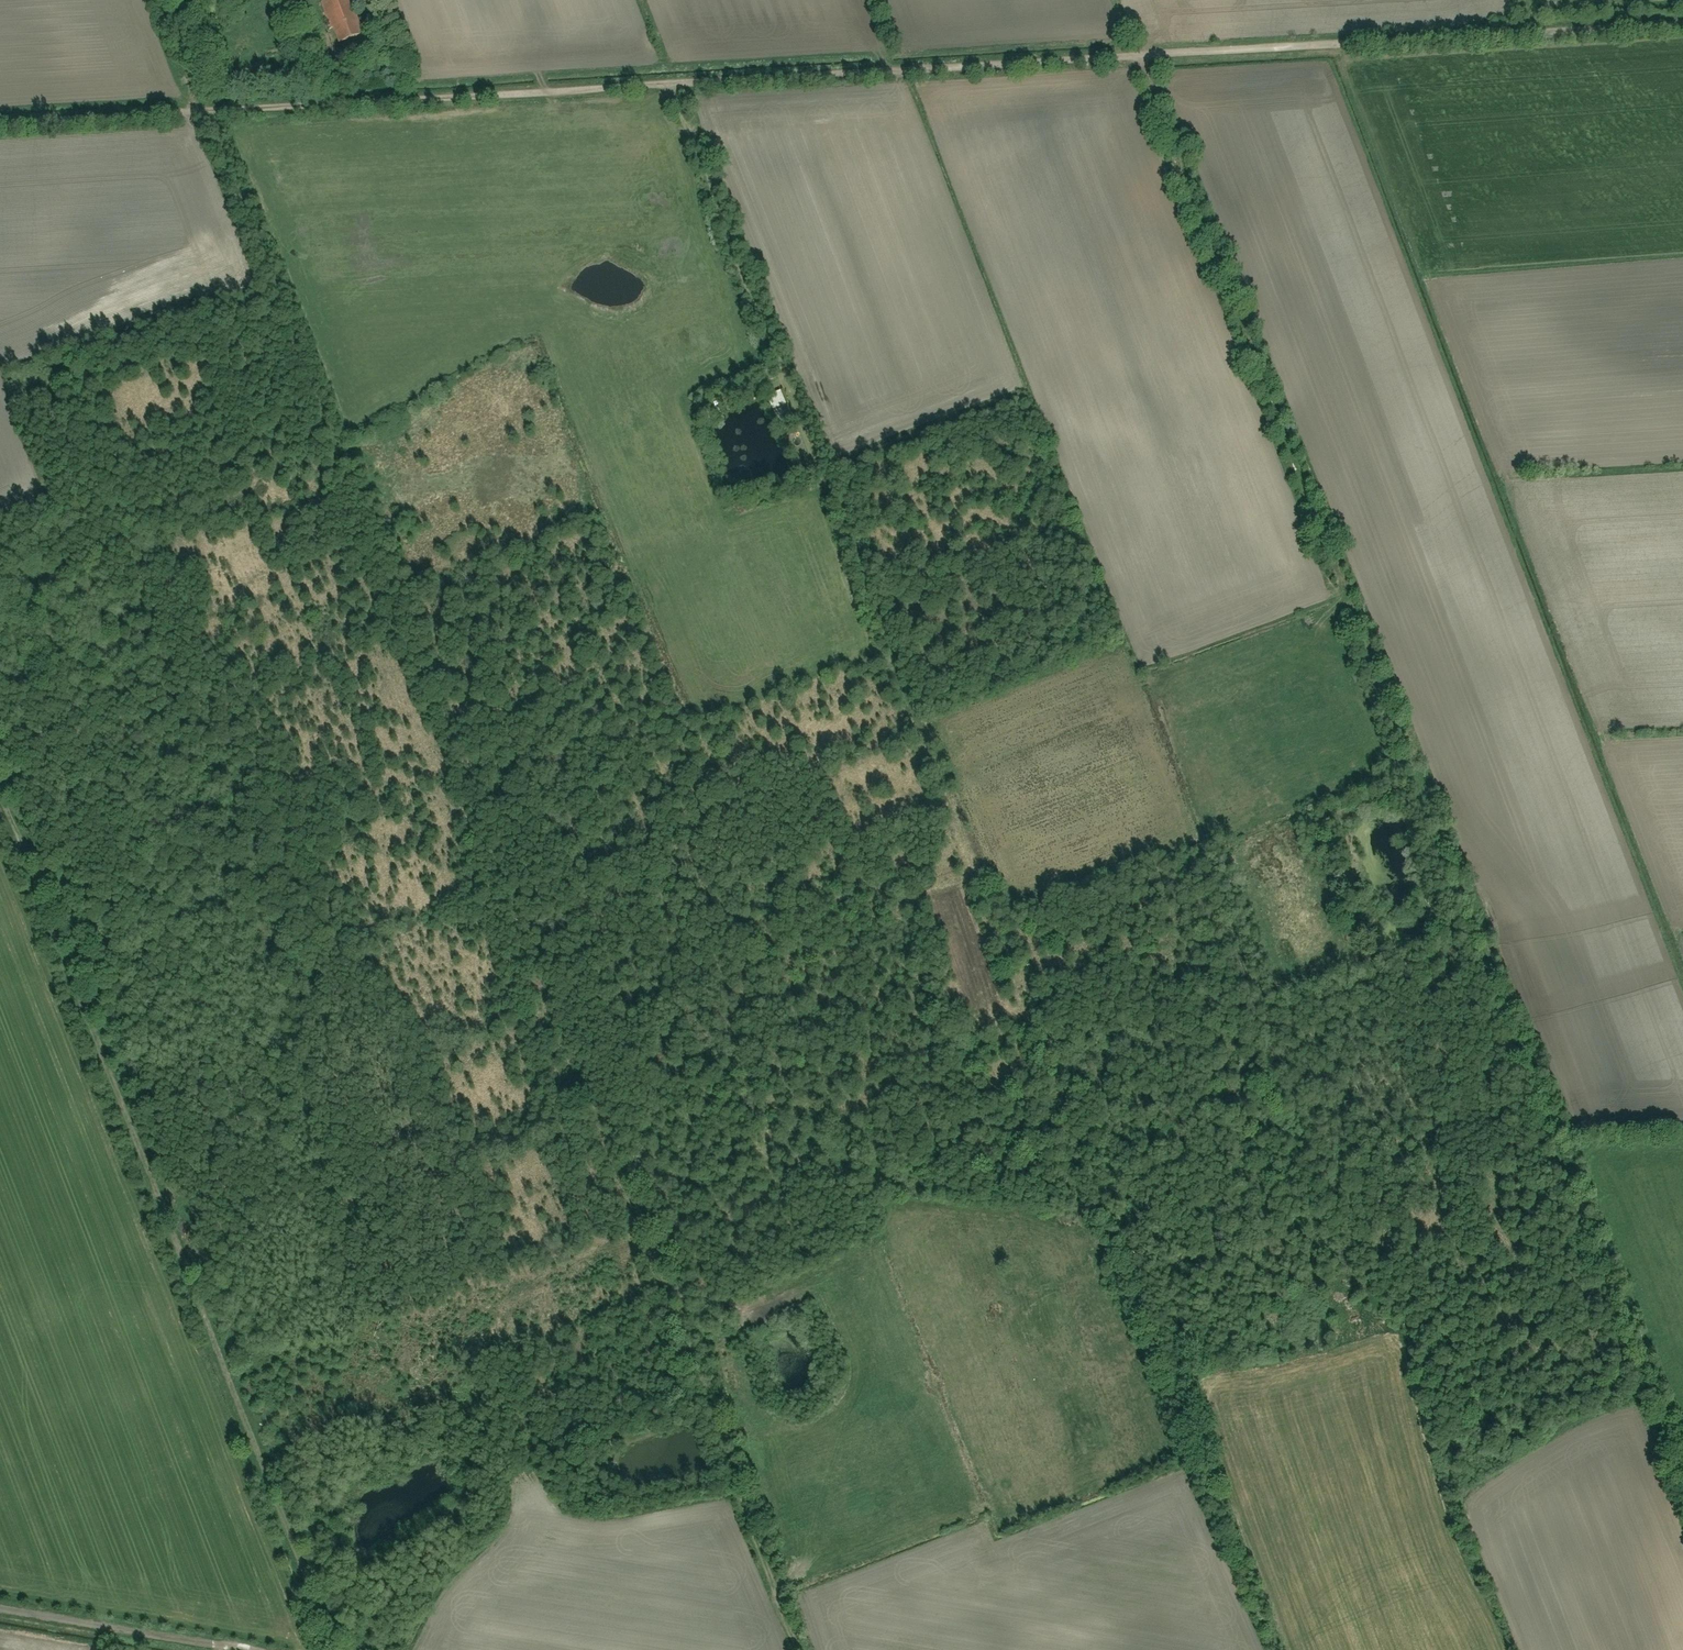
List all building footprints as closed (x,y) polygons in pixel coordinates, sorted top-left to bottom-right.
[(320,3),(335,45),(367,34),(355,0),(329,0),(320,3)]
